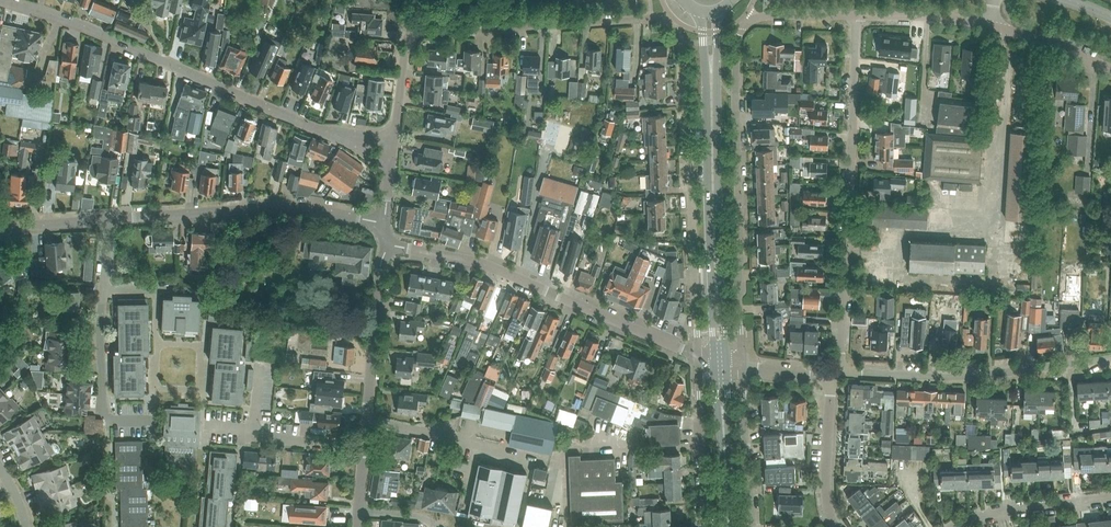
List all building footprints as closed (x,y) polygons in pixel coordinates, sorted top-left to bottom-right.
[(96,0),(94,0),(88,14),(110,23),(116,8),(96,0)] [(171,0),(151,0),(150,5),(157,7),(155,14),(158,14),(159,16),(165,17),(167,16),(168,10),(169,10),(171,0)] [(169,10),(179,12),(182,0),(171,0),(169,10)] [(193,16),(186,14),(180,40),(201,45),(206,22),(207,17),(210,6),(211,6),(212,4),(206,2),(206,1),(208,1),(208,0),(192,0),(190,8),(195,9),(193,16)] [(339,0),(336,0),(334,12),(344,14),(346,1),(339,0)] [(116,18),(126,22),(130,12),(120,8),(116,18)] [(223,27),(225,16),(225,14),(218,13),(215,29),(223,30),(223,27)] [(360,24),(360,33),(381,34),(382,20),(374,19),(374,14),(352,13),(350,24),(352,25),(352,23),(360,24)] [(232,17),(225,16),(223,27),(230,28),(232,17)] [(138,28),(116,19),(112,29),(143,42),(148,32),(145,31),(138,28)] [(19,86),(19,84),(24,85),(27,69),(11,65),(12,57),(29,61),(30,57),(37,58),(43,34),(2,25),(0,34),(0,83),(19,86)] [(331,36),(345,37),(355,38),(355,39),(356,31),(344,30),(332,29),(331,36)] [(240,49),(228,45),(230,41),(228,37),(229,30),(224,30),(221,50),(225,51),(219,66),(230,70),(231,73),(235,74),(237,73),(238,74),(247,52),(240,49)] [(204,61),(215,65),(221,33),(210,31),(208,39),(206,39),(206,44),(207,44),(207,46),(205,46),(204,52),(206,52),(204,61)] [(253,62),(249,70),(254,72),(255,74),(259,75),(260,75),(262,75),(268,61),(270,62),(272,62),(277,53),(281,43),(281,42),(264,35),(258,49),(252,61),(253,62)] [(281,43),(277,53),(281,54),(285,56),(288,50),(286,49),(288,45),(285,43),(288,36),(284,35),(281,42),(281,43)] [(910,56),(916,57),(917,48),(911,48),(912,40),(881,36),(879,54),(910,58),(910,56)] [(74,77),(75,67),(78,43),(64,41),(61,65),(60,65),(58,76),(68,77),(68,76),(74,77)] [(326,44),(318,43),(316,55),(323,57),(326,44)] [(85,44),(80,69),(79,73),(91,76),(92,71),(97,72),(102,47),(85,44)] [(794,71),(802,71),(801,71),(802,51),(796,51),(796,48),(784,48),(784,45),(770,44),(769,62),(784,62),(784,59),(795,59),(794,71)] [(802,81),(810,81),(817,82),(818,65),(827,65),(828,48),(827,48),(827,45),(817,44),(817,47),(809,47),(808,64),(803,64),(802,81)] [(950,45),(943,45),(935,44),(933,71),(936,74),(940,74),(943,72),(943,71),(949,71),(950,45)] [(667,46),(643,47),(643,62),(654,62),(654,60),(667,60),(667,54),(667,46)] [(353,62),(376,65),(378,49),(356,47),(353,62)] [(623,101),(626,101),(634,101),(635,88),(629,87),(629,80),(630,80),(630,71),(632,48),(617,47),(616,70),(624,71),(624,79),(617,79),(616,87),(615,86),(614,98),(623,99),(623,101)] [(439,67),(439,69),(439,72),(451,73),(459,74),(459,69),(456,69),(457,61),(448,60),(449,51),(429,49),(428,66),(439,67)] [(964,49),(961,77),(978,79),(980,50),(964,49)] [(587,50),(586,68),(588,68),(592,68),(592,74),(600,75),(601,50),(587,50)] [(465,51),(465,59),(458,59),(458,66),(465,67),(464,68),(474,69),(474,74),(482,75),(483,55),(480,54),(480,51),(465,51)] [(495,54),(494,62),(487,62),(486,86),(501,87),(501,78),(500,78),(500,73),(508,74),(509,55),(495,54)] [(524,65),(524,74),(528,74),(528,79),(528,85),(528,86),(539,86),(539,79),(539,74),(540,65),(540,57),(525,56),(524,65)] [(279,57),(270,79),(275,81),(275,82),(276,84),(279,85),(281,84),(281,83),(283,84),(290,69),(290,68),(284,66),(286,60),(284,59),(279,57)] [(291,88),(294,89),(295,91),(299,92),(301,92),(304,93),(314,68),(305,64),(306,61),(298,58),(294,70),(297,72),(291,88)] [(549,61),(548,77),(555,77),(556,76),(568,77),(569,77),(570,59),(563,58),(557,58),(556,61),(556,62),(549,61)] [(49,60),(47,70),(57,71),(58,61),(49,60)] [(648,72),(646,72),(646,79),(665,78),(664,62),(667,61),(667,60),(654,60),(654,62),(654,67),(648,67),(648,72)] [(99,103),(97,116),(98,116),(103,117),(105,118),(105,116),(107,108),(108,104),(107,104),(108,100),(121,103),(129,65),(114,61),(108,90),(102,88),(99,103)] [(886,93),(897,94),(900,74),(899,74),(889,73),(889,72),(888,73),(886,73),(886,68),(873,67),(872,77),(870,77),(868,93),(878,94),(879,92),(880,92),(886,93)] [(781,71),(777,71),(764,71),(764,86),(776,87),(776,91),(791,91),(791,80),(782,79),(781,71)] [(337,90),(332,106),(339,109),(341,110),(344,111),(346,110),(348,111),(355,87),(348,84),(341,82),(342,79),(349,81),(350,77),(340,73),(334,89),(337,90)] [(317,83),(311,96),(316,98),(317,100),(320,102),(323,101),(324,102),(325,98),(331,100),(333,95),(328,92),(333,81),(320,76),(315,74),(312,81),(317,83)] [(427,74),(426,88),(443,89),(447,90),(448,76),(427,74)] [(516,93),(525,94),(526,76),(518,75),(516,93)] [(357,84),(356,91),(382,94),(384,80),(368,78),(367,85),(357,84)] [(646,79),(638,79),(639,84),(646,84),(646,89),(644,89),(645,96),(658,96),(666,95),(665,80),(665,78),(646,79)] [(89,97),(98,99),(102,81),(93,79),(89,97)] [(1057,79),(1057,88),(1056,99),(1067,99),(1067,103),(1066,103),(1064,130),(1069,130),(1069,134),(1068,134),(1067,154),(1086,155),(1088,135),(1083,135),(1083,131),(1084,131),(1086,105),(1076,104),(1076,99),(1077,99),(1078,80),(1057,79)] [(577,81),(576,95),(576,100),(585,100),(585,96),(585,82),(577,81)] [(137,99),(150,102),(153,84),(140,82),(137,99)] [(19,88),(19,86),(0,83),(0,104),(20,107),(24,89),(19,88)] [(153,84),(150,102),(164,104),(167,86),(153,84)] [(185,84),(173,116),(175,116),(170,137),(183,140),(185,131),(197,133),(201,113),(198,112),(205,92),(185,84)] [(976,86),(975,101),(982,101),(983,87),(976,86)] [(443,89),(426,88),(424,102),(448,104),(448,98),(449,98),(450,90),(447,90),(443,89)] [(382,94),(356,91),(354,102),(361,103),(361,101),(365,102),(364,107),(380,109),(382,94)] [(940,91),(939,97),(941,98),(941,97),(950,99),(951,92),(940,91)] [(789,111),(788,103),(801,103),(801,99),(801,97),(801,92),(796,92),(788,92),(765,92),(765,99),(753,99),(753,115),(778,115),(778,111),(789,111)] [(50,120),(51,111),(53,98),(25,94),(22,118),(41,120),(40,128),(49,129),(50,120)] [(523,108),(524,96),(516,95),(514,107),(523,108)] [(906,97),(904,123),(915,124),(917,98),(906,97)] [(938,113),(937,124),(972,129),(973,118),(976,102),(950,99),(941,97),(941,98),(938,113)] [(1103,129),(1110,130),(1110,97),(1105,97),(1103,129)] [(807,100),(801,99),(801,103),(800,111),(807,112),(806,117),(811,118),(810,123),(827,124),(828,111),(814,109),(815,100),(807,100)] [(626,101),(627,111),(640,110),(639,104),(639,101),(634,101),(626,101)] [(127,128),(127,131),(128,131),(135,132),(136,130),(139,130),(141,117),(136,116),(138,105),(131,104),(129,115),(127,128)] [(219,105),(212,127),(213,127),(220,130),(217,136),(215,143),(223,146),(228,133),(236,111),(219,105)] [(447,105),(446,113),(452,114),(459,115),(460,107),(447,105)] [(607,112),(605,119),(601,133),(602,133),(601,137),(608,140),(609,136),(611,137),(615,122),(619,123),(621,117),(613,114),(614,111),(611,110),(610,113),(607,112)] [(640,110),(627,111),(627,118),(640,118),(640,110)] [(60,112),(51,111),(50,120),(59,121),(60,112)] [(426,131),(447,135),(448,133),(454,134),(457,120),(451,119),(430,115),(426,131)] [(642,132),(649,132),(665,130),(665,115),(648,116),(648,117),(641,117),(641,124),(642,124),(642,132)] [(242,119),(236,136),(234,141),(229,139),(225,150),(235,153),(237,145),(241,146),(243,138),(249,141),(255,124),(242,119)] [(483,119),(481,129),(490,131),(492,121),(483,119)] [(263,158),(270,160),(277,129),(262,123),(257,143),(266,145),(263,158)] [(102,148),(110,149),(111,147),(113,129),(108,128),(107,128),(107,127),(95,125),(94,125),(93,129),(93,132),(92,137),(103,139),(102,148)] [(877,133),(876,146),(894,146),(894,139),(903,140),(903,134),(910,134),(911,126),(897,126),(897,133),(877,133)] [(791,138),(802,138),(802,129),(791,128),(791,138)] [(126,151),(128,131),(127,131),(113,129),(111,147),(114,147),(114,149),(126,151)] [(754,150),(756,150),(762,150),(762,146),(776,145),(777,145),(774,145),(774,141),(771,141),(771,129),(752,130),(753,143),(754,150)] [(528,137),(541,140),(542,133),(529,130),(528,137)] [(649,132),(649,146),(666,145),(665,130),(649,132)] [(128,131),(126,151),(133,152),(133,151),(137,151),(139,133),(135,132),(128,131)] [(617,145),(622,147),(627,132),(621,133),(617,145)] [(1007,220),(1031,222),(1035,152),(1037,134),(1013,132),(1012,150),(1007,220)] [(984,137),(936,134),(926,133),(923,179),(980,183),(984,137)] [(828,136),(805,135),(804,142),(811,142),(810,149),(827,150),(828,136)] [(306,140),(295,136),(288,163),(302,167),(305,157),(302,156),(306,140)] [(529,138),(519,136),(517,144),(527,147),(529,138)] [(305,155),(322,162),(329,144),(313,137),(305,155)] [(20,140),(16,139),(4,138),(2,153),(17,156),(19,145),(20,140)] [(20,140),(19,149),(16,165),(25,166),(28,151),(36,152),(37,143),(20,140)] [(449,145),(447,151),(454,152),(454,154),(465,156),(466,149),(449,145)] [(650,153),(650,160),(667,159),(666,145),(649,146),(645,146),(645,153),(650,153)] [(757,161),(757,165),(773,164),(773,165),(777,165),(777,158),(773,158),(772,150),(776,150),(776,145),(762,146),(762,150),(756,150),(757,161)] [(894,146),(876,146),(876,159),(884,159),(884,166),(893,167),(893,160),(894,146)] [(580,147),(577,158),(585,161),(588,150),(580,147)] [(324,169),(327,171),(321,178),(338,190),(340,188),(346,191),(363,166),(339,149),(324,169)] [(419,153),(416,167),(439,171),(439,170),(440,170),(442,170),(443,168),(444,166),(443,165),(442,163),(441,163),(442,158),(441,157),(442,152),(428,149),(427,155),(419,153)] [(215,154),(199,150),(198,162),(205,163),(206,158),(214,159),(215,154)] [(57,152),(49,151),(47,168),(56,169),(57,152)] [(590,153),(586,169),(587,169),(589,170),(593,171),(594,171),(596,165),(599,156),(590,153)] [(119,159),(100,157),(101,155),(92,154),(91,163),(89,164),(89,169),(89,172),(90,174),(92,176),(95,177),(98,178),(97,179),(115,182),(116,173),(117,173),(119,159)] [(228,189),(236,189),(243,189),(243,166),(251,168),(254,157),(233,154),(233,162),(229,162),(229,163),(228,163),(228,189)] [(802,176),(808,176),(826,177),(827,163),(810,163),(804,163),(802,163),(802,156),(790,156),(790,168),(803,168),(802,176)] [(75,174),(74,174),(75,160),(74,160),(74,161),(68,160),(69,159),(66,159),(66,160),(61,160),(61,158),(60,158),(58,172),(57,172),(55,188),(73,190),(75,174)] [(130,184),(137,185),(144,185),(145,176),(148,177),(150,161),(142,159),(134,158),(130,184)] [(286,161),(279,159),(274,179),(281,181),(286,161)] [(650,160),(651,174),(667,174),(667,159),(650,160)] [(895,170),(913,171),(913,160),(895,159),(895,170)] [(474,179),(483,181),(484,181),(489,182),(492,166),(476,162),(475,165),(474,179)] [(171,188),(179,189),(186,190),(189,172),(190,166),(179,164),(178,169),(172,167),(170,178),(173,178),(171,188)] [(757,165),(758,180),(774,179),(774,178),(777,178),(777,172),(773,172),(773,165),(773,164),(757,165)] [(219,177),(218,177),(220,168),(204,166),(203,174),(201,173),(199,191),(213,193),(214,184),(218,184),(219,177)] [(575,166),(573,172),(581,174),(583,168),(575,166)] [(300,176),(297,189),(296,194),(309,195),(311,186),(316,187),(319,174),(310,172),(308,171),(302,170),(300,176)] [(651,174),(651,188),(646,189),(646,195),(655,195),(655,189),(668,188),(667,174),(651,174)] [(11,195),(7,195),(7,204),(27,206),(28,192),(22,192),(23,176),(13,175),(11,195)] [(293,188),(297,189),(300,176),(291,175),(289,187),(293,188)] [(1091,176),(1085,176),(1076,175),(1075,192),(1090,193),(1091,176)] [(525,176),(521,202),(530,204),(534,178),(525,176)] [(579,186),(543,176),(538,192),(543,194),(533,229),(539,231),(532,256),(551,261),(558,236),(564,237),(579,186)] [(416,178),(415,185),(413,194),(438,199),(442,180),(432,178),(432,181),(416,178)] [(874,192),(891,193),(891,186),(904,187),(904,188),(905,188),(906,179),(891,178),(891,180),(875,179),(874,192)] [(758,180),(758,194),(774,193),(778,193),(777,186),(774,186),(774,179),(758,180)] [(474,215),(474,218),(475,219),(473,228),(478,230),(477,235),(478,235),(479,238),(484,239),(486,238),(493,240),(495,233),(497,234),(499,227),(497,227),(499,221),(486,218),(490,205),(488,204),(494,184),(484,181),(483,181),(482,186),(477,206),(474,215)] [(790,183),(790,191),(800,191),(800,189),(800,183),(790,183)] [(603,191),(599,204),(610,208),(614,195),(603,191)] [(808,202),(808,203),(825,204),(826,192),(804,191),(803,202),(808,202)] [(1103,220),(1110,221),(1110,192),(1104,192),(1103,220)] [(758,194),(759,209),(775,208),(774,193),(758,194)] [(648,213),(648,216),(665,215),(664,200),(655,200),(655,195),(646,195),(646,201),(644,201),(644,213),(648,213)] [(920,196),(907,195),(906,206),(919,206),(920,196)] [(73,199),(71,209),(79,210),(80,200),(73,199)] [(464,204),(451,201),(449,210),(462,213),(461,215),(465,216),(469,217),(474,218),(474,215),(477,206),(464,204)] [(509,210),(503,244),(519,247),(522,231),(525,232),(529,207),(520,205),(519,212),(509,210)] [(431,236),(440,237),(442,232),(421,228),(423,221),(422,221),(423,215),(445,219),(446,213),(431,210),(414,207),(414,208),(403,206),(399,230),(431,236)] [(873,225),(927,228),(928,210),(874,207),(873,225)] [(775,208),(759,209),(759,223),(770,223),(774,223),(779,223),(778,216),(775,216),(775,208)] [(791,225),(800,225),(801,209),(791,209),(791,225)] [(442,232),(440,237),(460,244),(463,232),(471,235),(472,228),(473,228),(475,219),(474,218),(469,217),(465,216),(465,217),(448,212),(442,232)] [(665,215),(648,216),(649,229),(656,229),(656,232),(666,231),(665,215)] [(826,217),(809,216),(809,221),(803,221),(803,227),(825,228),(826,217)] [(269,221),(270,234),(284,234),(283,220),(269,221)] [(627,235),(628,227),(615,225),(614,233),(627,235)] [(758,233),(759,246),(776,245),(775,236),(781,236),(781,232),(758,233)] [(213,250),(214,234),(191,233),(187,233),(186,240),(191,240),(190,254),(187,254),(187,262),(190,262),(190,267),(192,268),(195,271),(198,271),(201,268),(204,268),(204,262),(212,263),(213,250)] [(145,237),(145,242),(147,245),(148,245),(149,252),(156,252),(156,250),(165,249),(165,245),(173,245),(172,234),(147,234),(145,237)] [(823,248),(823,245),(823,243),(805,242),(805,237),(792,236),(792,244),(799,244),(798,257),(807,258),(807,256),(822,256),(822,254),(823,254),(824,248),(823,248)] [(639,254),(642,246),(626,239),(623,247),(639,254)] [(310,261),(309,265),(311,266),(310,268),(323,270),(324,260),(337,262),(335,274),(343,275),(358,277),(368,278),(372,247),(313,240),(313,241),(311,258),(310,258),(312,258),(310,261)] [(581,271),(575,287),(591,293),(596,277),(598,277),(602,267),(609,245),(599,241),(594,254),(597,255),(596,259),(595,263),(591,274),(581,271)] [(644,241),(642,246),(669,259),(653,312),(678,319),(681,308),(677,307),(681,293),(675,291),(679,277),(679,262),(677,262),(677,251),(666,251),(658,248),(659,242),(644,241)] [(910,269),(954,271),(954,272),(985,273),(986,245),(956,244),(911,241),(910,269)] [(38,259),(30,260),(32,276),(40,276),(40,277),(56,276),(55,267),(64,267),(63,243),(45,244),(46,257),(38,257),(38,259)] [(777,269),(776,254),(776,245),(759,246),(759,262),(760,262),(761,265),(769,265),(770,270),(777,270),(777,269)] [(669,259),(642,246),(642,247),(639,254),(631,273),(620,297),(642,307),(651,288),(640,283),(647,269),(663,276),(669,259)] [(577,255),(565,251),(559,270),(571,273),(577,255)] [(13,260),(13,259),(12,259),(8,258),(5,256),(4,253),(0,254),(0,279),(1,279),(3,284),(28,276),(21,257),(13,260)] [(85,259),(83,280),(92,280),(93,259),(85,259)] [(791,261),(790,270),(795,270),(795,267),(798,267),(798,271),(798,279),(822,281),(822,274),(823,268),(806,267),(806,262),(791,261)] [(620,297),(631,273),(615,266),(613,272),(612,272),(604,290),(620,297)] [(417,293),(423,294),(426,276),(411,274),(408,293),(417,295),(417,293)] [(426,276),(423,294),(430,295),(429,301),(436,302),(437,296),(440,279),(426,276)] [(466,293),(463,301),(461,305),(469,308),(472,303),(474,303),(483,281),(473,277),(466,293)] [(27,279),(27,283),(26,287),(42,288),(43,281),(27,279)] [(455,282),(440,279),(437,296),(452,299),(455,282)] [(778,302),(778,285),(775,285),(774,281),(761,282),(762,300),(768,299),(768,303),(775,303),(778,302)] [(485,282),(475,305),(485,309),(495,286),(485,282)] [(1083,285),(1079,285),(1076,285),(1075,297),(1083,297),(1083,285)] [(492,311),(497,313),(507,291),(497,287),(485,313),(490,315),(492,311)] [(791,288),(791,297),(797,297),(797,301),(803,301),(803,307),(819,307),(819,305),(821,304),(821,300),(820,299),(820,294),(820,289),(791,288)] [(54,308),(68,309),(78,309),(79,292),(55,290),(54,308)] [(499,314),(509,318),(518,296),(508,292),(499,314)] [(876,315),(894,316),(896,315),(896,303),(894,303),(894,297),(894,295),(890,294),(882,294),(882,297),(877,296),(876,315)] [(173,295),(172,299),(163,299),(161,331),(175,332),(175,335),(183,335),(183,333),(197,333),(199,301),(190,300),(190,296),(173,295)] [(463,301),(456,297),(451,309),(458,312),(463,301)] [(514,314),(507,331),(505,337),(513,341),(530,301),(520,297),(513,313),(514,314)] [(1042,308),(1041,308),(1042,299),(1042,298),(1030,297),(1030,307),(1029,322),(1028,332),(1040,332),(1041,323),(1042,308)] [(146,299),(118,299),(118,304),(118,306),(119,306),(119,315),(118,315),(118,322),(121,322),(122,355),(122,360),(117,360),(117,376),(114,376),(114,394),(115,394),(115,396),(142,396),(142,393),(143,393),(143,385),(145,385),(144,367),(142,368),(142,359),(140,359),(140,354),(148,354),(147,346),(150,346),(149,328),(147,328),(147,303),(146,303),(146,299)] [(1029,299),(1021,299),(1020,312),(1029,312),(1029,299)] [(405,309),(414,311),(414,308),(420,309),(421,304),(407,301),(405,309)] [(783,337),(782,321),(785,321),(785,317),(790,317),(790,310),(789,301),(778,302),(775,303),(775,309),(773,310),(773,315),(768,315),(769,338),(783,337)] [(1062,302),(1061,324),(1061,326),(1078,327),(1079,303),(1062,302)] [(414,308),(414,311),(413,314),(420,316),(422,304),(421,304),(420,309),(414,308)] [(523,327),(529,330),(526,336),(517,357),(524,360),(537,329),(544,312),(532,306),(523,327)] [(208,314),(207,320),(227,323),(228,317),(208,314)] [(549,314),(544,324),(541,332),(537,330),(527,355),(535,358),(542,340),(543,338),(550,341),(559,319),(549,314)] [(790,314),(790,317),(790,323),(796,323),(795,330),(792,330),(791,347),(805,348),(805,350),(807,322),(803,322),(804,316),(802,315),(790,314)] [(1007,314),(1006,324),(1004,346),(1018,347),(1020,331),(1020,315),(1007,314)] [(1088,342),(1088,349),(1105,349),(1105,343),(1105,336),(1100,336),(1100,331),(1103,332),(1103,326),(1103,324),(1103,321),(1104,315),(1089,315),(1089,320),(1089,324),(1088,342)] [(5,316),(0,319),(5,329),(10,326),(5,316)] [(852,323),(867,324),(867,316),(852,316),(852,323)] [(989,338),(990,324),(990,317),(978,317),(978,318),(974,318),(974,331),(976,331),(975,347),(986,347),(987,338),(989,338)] [(902,318),(901,337),(910,338),(909,346),(910,346),(910,348),(916,348),(916,347),(923,347),(924,347),(924,346),(925,331),(925,319),(923,319),(904,318),(902,318)] [(951,323),(944,323),(942,347),(955,348),(957,324),(957,318),(951,318),(951,323)] [(887,349),(888,331),(895,332),(895,320),(881,319),(881,324),(879,324),(878,331),(872,330),(871,348),(887,349)] [(399,338),(416,340),(417,330),(425,330),(426,322),(410,320),(410,322),(401,321),(399,338)] [(807,322),(805,350),(818,351),(818,330),(817,330),(818,323),(807,322)] [(341,334),(351,336),(352,327),(342,325),(341,334)] [(453,325),(450,333),(459,336),(462,328),(453,325)] [(241,329),(212,326),(212,335),(209,335),(208,352),(210,352),(209,361),(217,361),(217,366),(214,366),(214,375),(211,375),(210,391),(212,391),(211,400),(240,402),(242,385),(238,384),(240,368),(234,368),(235,363),(236,346),(240,347),(241,329)] [(962,344),(973,345),(974,334),(970,333),(970,328),(963,328),(962,344)] [(568,329),(557,353),(568,358),(578,334),(568,329)] [(456,361),(463,364),(464,363),(465,361),(465,360),(466,358),(469,350),(471,347),(476,334),(468,330),(456,361)] [(48,349),(48,350),(72,352),(73,339),(63,338),(63,332),(46,331),(45,337),(42,349),(48,349)] [(501,338),(491,334),(491,333),(487,342),(497,347),(501,338)] [(476,334),(471,347),(481,351),(483,346),(486,338),(476,334)] [(1061,334),(1037,336),(1039,354),(1063,351),(1061,334)] [(581,354),(583,355),(592,359),(599,343),(588,338),(581,354)] [(439,360),(448,364),(451,356),(450,355),(455,345),(447,341),(439,360)] [(336,345),(333,362),(353,364),(355,348),(336,345)] [(6,354),(18,367),(23,372),(29,365),(25,361),(14,348),(6,354)] [(72,352),(48,350),(47,362),(44,362),(43,369),(61,370),(61,363),(71,364),(72,352)] [(465,360),(465,361),(474,365),(479,354),(469,350),(466,358),(465,360)] [(397,358),(396,375),(401,376),(400,382),(411,383),(412,377),(414,366),(421,366),(421,364),(434,366),(436,353),(418,351),(417,358),(406,357),(406,359),(397,358)] [(286,352),(284,363),(296,365),(298,355),(286,352)] [(552,354),(547,364),(548,365),(542,378),(544,379),(541,387),(547,390),(550,382),(555,371),(553,370),(559,357),(552,354)] [(622,372),(625,373),(626,373),(631,359),(619,354),(613,368),(617,370),(616,373),(621,375),(622,372)] [(592,359),(583,355),(582,358),(576,371),(588,376),(594,364),(591,362),(592,359)] [(625,373),(624,376),(626,373),(631,375),(629,381),(638,384),(640,379),(641,379),(648,361),(632,355),(631,359),(626,373),(625,373)] [(310,358),(309,368),(314,369),(326,371),(327,360),(310,358)] [(683,365),(677,363),(674,370),(680,372),(683,365)] [(499,371),(492,369),(488,376),(496,379),(499,371)] [(35,370),(30,370),(33,379),(42,379),(42,371),(39,371),(35,370)] [(334,372),(314,370),(312,390),(312,391),(317,392),(317,391),(343,394),(345,380),(333,379),(334,372)] [(467,398),(465,402),(473,404),(485,377),(486,374),(477,370),(476,373),(473,371),(462,396),(467,398)] [(567,379),(572,382),(575,375),(570,373),(567,379)] [(67,382),(66,394),(90,395),(91,383),(81,382),(81,376),(64,374),(63,381),(67,382)] [(450,399),(454,388),(458,378),(448,374),(446,378),(444,384),(443,383),(439,394),(450,399)] [(30,380),(25,377),(21,383),(26,386),(30,380)] [(593,384),(603,388),(605,389),(607,382),(595,378),(593,384)] [(665,397),(664,399),(667,400),(676,404),(677,402),(681,404),(684,396),(679,394),(684,384),(673,379),(665,397)] [(475,402),(482,405),(486,407),(495,385),(484,381),(475,402)] [(1093,398),(1102,398),(1104,397),(1107,397),(1105,381),(1092,382),(1093,398)] [(1078,399),(1093,398),(1092,382),(1077,382),(1078,399)] [(631,424),(643,428),(644,426),(678,424),(678,426),(680,425),(682,415),(666,412),(646,405),(636,401),(591,384),(582,407),(592,411),(592,413),(623,424),(624,423),(631,425),(631,424)] [(849,384),(849,395),(881,397),(883,397),(884,390),(873,390),(873,385),(849,384)] [(641,390),(639,395),(636,401),(646,405),(651,394),(641,390)] [(911,405),(911,391),(898,390),(896,416),(904,417),(905,404),(911,405)] [(1025,390),(1024,407),(1024,412),(1039,413),(1040,407),(1039,407),(1040,390),(1025,390)] [(1039,407),(1040,407),(1039,413),(1046,413),(1054,413),(1055,408),(1055,391),(1040,390),(1039,407)] [(0,395),(0,423),(19,405),(4,391),(0,395)] [(343,394),(317,391),(317,392),(315,403),(311,402),(310,410),(329,412),(330,405),(342,407),(343,394)] [(924,405),(925,391),(911,391),(911,405),(917,405),(916,417),(924,417),(924,405)] [(937,406),(938,392),(938,391),(925,391),(924,405),(924,417),(931,417),(931,414),(937,414),(937,406)] [(398,412),(418,415),(419,404),(427,405),(428,395),(407,392),(407,396),(400,395),(398,412)] [(937,406),(946,406),(945,424),(950,424),(951,414),(951,407),(951,392),(938,392),(937,406)] [(951,392),(951,407),(951,414),(957,414),(964,415),(965,393),(951,392)] [(488,405),(503,410),(507,400),(493,393),(488,405)] [(90,395),(66,394),(65,406),(62,406),(61,413),(79,414),(79,407),(89,408),(90,395)] [(881,403),(885,403),(885,406),(885,409),(885,410),(893,410),(893,409),(893,398),(888,398),(885,398),(883,397),(881,397),(849,395),(848,406),(871,407),(872,402),(881,403)] [(772,427),(784,427),(784,422),(784,412),(784,410),(778,411),(778,397),(762,397),(763,423),(772,422),(772,427)] [(976,414),(991,414),(992,398),(977,397),(976,414)] [(992,398),(991,414),(991,424),(998,425),(998,419),(1006,419),(1007,398),(992,398)] [(784,422),(784,427),(784,429),(795,430),(796,418),(807,418),(807,409),(805,409),(806,401),(792,400),(791,412),(784,412),(784,422)] [(482,406),(473,404),(465,402),(464,402),(462,416),(479,419),(482,406)] [(506,410),(525,414),(526,407),(508,402),(506,410)] [(165,408),(163,444),(165,444),(164,455),(166,455),(166,465),(193,466),(193,456),(195,456),(196,444),(198,444),(199,410),(194,410),(194,407),(186,406),(186,405),(179,404),(179,406),(171,406),(171,409),(165,408)] [(486,407),(482,422),(512,429),(509,445),(552,454),(558,423),(516,414),(486,407)] [(848,408),(847,419),(865,420),(865,409),(848,408)] [(556,420),(573,425),(576,417),(577,414),(560,409),(556,420)] [(885,410),(885,409),(882,409),(882,420),(894,421),(894,409),(893,409),(893,410),(885,410)] [(301,423),(302,423),(313,424),(313,421),(319,421),(319,426),(340,428),(340,427),(341,427),(344,425),(346,423),(346,420),(345,417),(342,415),(341,415),(341,414),(320,412),(320,413),(302,411),(301,423)] [(85,414),(84,433),(102,434),(102,419),(95,418),(95,415),(85,414)] [(3,434),(13,451),(44,434),(33,416),(3,434)] [(576,417),(573,425),(585,429),(588,422),(576,417)] [(847,430),(864,431),(868,432),(868,429),(871,429),(872,421),(871,421),(865,420),(847,419),(847,430)] [(969,449),(970,449),(979,449),(985,448),(991,447),(991,439),(991,434),(976,434),(976,419),(967,419),(966,438),(969,438),(969,449)] [(644,426),(643,428),(644,429),(642,433),(643,434),(642,438),(646,440),(648,435),(651,437),(652,443),(679,442),(678,426),(678,424),(644,426)] [(1052,431),(1046,430),(1046,429),(1038,429),(1038,439),(1045,440),(1049,440),(1052,440),(1052,438),(1069,437),(1069,428),(1052,429),(1052,431)] [(909,443),(909,433),(910,429),(904,429),(904,433),(897,433),(896,442),(909,443)] [(1106,438),(1106,432),(1093,434),(1094,440),(1106,438)] [(764,435),(765,458),(767,458),(767,467),(765,467),(766,483),(796,482),(795,466),(787,466),(784,457),(804,456),(803,433),(764,435)] [(847,433),(846,444),(864,445),(864,437),(868,437),(868,434),(847,433)] [(44,434),(13,451),(23,469),(54,451),(44,434)] [(957,434),(956,445),(959,445),(959,451),(965,451),(965,435),(957,434)] [(926,444),(935,444),(935,435),(926,435),(926,444)] [(411,439),(391,436),(387,456),(409,460),(412,446),(410,445),(411,439)] [(1037,442),(1037,450),(1043,449),(1043,447),(1050,445),(1049,440),(1037,442)] [(115,441),(115,457),(139,456),(139,450),(142,450),(142,441),(115,441)] [(864,445),(846,444),(845,455),(867,456),(867,453),(863,453),(864,445)] [(893,445),(892,458),(892,459),(929,460),(930,447),(893,445)] [(1094,446),(1094,453),(1094,470),(1108,469),(1107,452),(1107,446),(1105,446),(1105,445),(1099,445),(1099,446),(1094,446)] [(237,453),(209,450),(209,459),(211,459),(210,466),(208,465),(208,466),(235,468),(236,461),(234,460),(235,453),(237,453)] [(632,450),(628,459),(629,463),(629,469),(637,469),(641,469),(641,462),(636,462),(635,462),(635,458),(635,450),(632,450)] [(244,466),(275,469),(276,454),(245,451),(244,466)] [(97,453),(94,454),(93,457),(93,460),(96,462),(99,461),(101,458),(100,455),(97,453)] [(1094,470),(1094,453),(1074,454),(1075,466),(1081,466),(1081,470),(1094,470)] [(662,455),(663,467),(663,468),(680,467),(680,454),(662,455)] [(581,459),(580,455),(568,455),(571,522),(624,520),(622,481),(616,481),(615,458),(581,459)] [(115,457),(115,472),(143,472),(142,463),(139,463),(139,456),(115,457)] [(306,473),(313,474),(329,475),(331,458),(308,457),(306,473)] [(845,457),(845,468),(862,469),(887,471),(888,463),(869,462),(868,464),(863,464),(863,458),(845,457)] [(1064,460),(1050,461),(1051,478),(1065,477),(1064,467),(1064,460)] [(1037,461),(1024,462),(1024,479),(1038,478),(1037,461)] [(1050,461),(1037,461),(1038,478),(1051,478),(1050,461)] [(981,462),(981,464),(981,487),(995,486),(994,476),(1001,476),(1001,463),(994,463),(994,462),(981,462)] [(1024,479),(1024,462),(1004,463),(1004,475),(1011,475),(1011,479),(1024,479)] [(468,518),(510,526),(515,526),(516,521),(517,521),(527,474),(479,464),(468,518)] [(954,464),(954,470),(955,487),(968,487),(968,470),(967,470),(967,464),(954,464)] [(981,464),(967,464),(967,470),(968,470),(968,487),(981,487),(981,464)] [(31,475),(37,495),(71,485),(65,465),(31,475)] [(207,473),(207,481),(234,484),(234,483),(232,483),(233,476),(235,476),(235,468),(208,466),(210,466),(210,473),(207,473)] [(417,473),(424,475),(425,467),(418,466),(417,473)] [(533,477),(546,479),(548,469),(535,466),(533,477)] [(665,482),(658,483),(681,482),(680,467),(663,468),(663,467),(648,468),(649,478),(665,477),(665,482)] [(399,472),(395,471),(376,468),(372,495),(390,498),(391,490),(397,491),(399,480),(398,480),(399,472)] [(862,469),(845,468),(844,479),(861,480),(862,474),(868,474),(868,477),(887,478),(887,471),(862,469)] [(954,470),(941,471),(941,468),(934,468),(934,484),(941,484),(941,488),(955,487),(954,470)] [(116,489),(120,489),(140,489),(140,488),(144,488),(147,488),(147,481),(143,481),(143,472),(115,472),(116,489)] [(329,483),(313,481),(313,480),(313,475),(311,475),(311,479),(292,478),(291,485),(291,490),(298,491),(299,489),(312,490),(311,498),(327,499),(329,483)] [(234,484),(207,481),(206,490),(208,490),(207,496),(207,497),(227,498),(226,499),(233,499),(233,491),(231,491),(232,484),(234,484)] [(681,482),(658,483),(659,489),(666,489),(666,498),(682,497),(681,482)] [(71,485),(37,495),(42,514),(77,504),(71,485)] [(847,497),(856,508),(868,498),(878,490),(875,486),(870,490),(868,488),(863,492),(860,487),(847,497)] [(422,508),(454,514),(458,492),(425,487),(422,508)] [(779,502),(778,512),(790,512),(802,513),(802,514),(803,514),(803,504),(804,504),(804,499),(803,499),(803,494),(791,494),(791,487),(779,487),(779,502)] [(120,489),(120,504),(147,504),(147,495),(144,495),(144,488),(140,488),(140,489),(120,489)] [(856,508),(864,518),(876,508),(873,504),(883,495),(878,490),(868,498),(856,508)] [(207,496),(201,496),(200,511),(227,514),(228,506),(226,506),(226,499),(227,498),(207,497),(207,496)] [(628,498),(629,506),(636,505),(646,505),(645,504),(658,503),(657,498),(640,499),(639,497),(628,498)] [(258,499),(245,498),(244,505),(257,506),(258,499)] [(392,505),(415,508),(416,501),(393,498),(392,505)] [(522,526),(549,526),(553,506),(528,501),(522,526)] [(871,526),(873,526),(900,505),(897,501),(881,514),(876,508),(864,518),(871,526)] [(645,516),(645,523),(671,522),(670,510),(658,510),(658,503),(650,503),(650,511),(646,511),(646,506),(639,507),(637,514),(645,516)] [(120,504),(121,520),(145,520),(144,513),(148,513),(147,504),(120,504)] [(290,521),(298,521),(325,524),(327,507),(292,504),(291,512),(290,521)] [(887,522),(903,509),(900,505),(873,526),(892,526),(887,522)] [(905,518),(900,521),(896,524),(893,526),(913,526),(922,520),(914,510),(905,518)] [(200,511),(198,526),(203,526),(224,526),(224,521),(226,521),(227,514),(200,511)] [(1102,520),(1103,526),(1110,526),(1110,519),(1102,520)]
